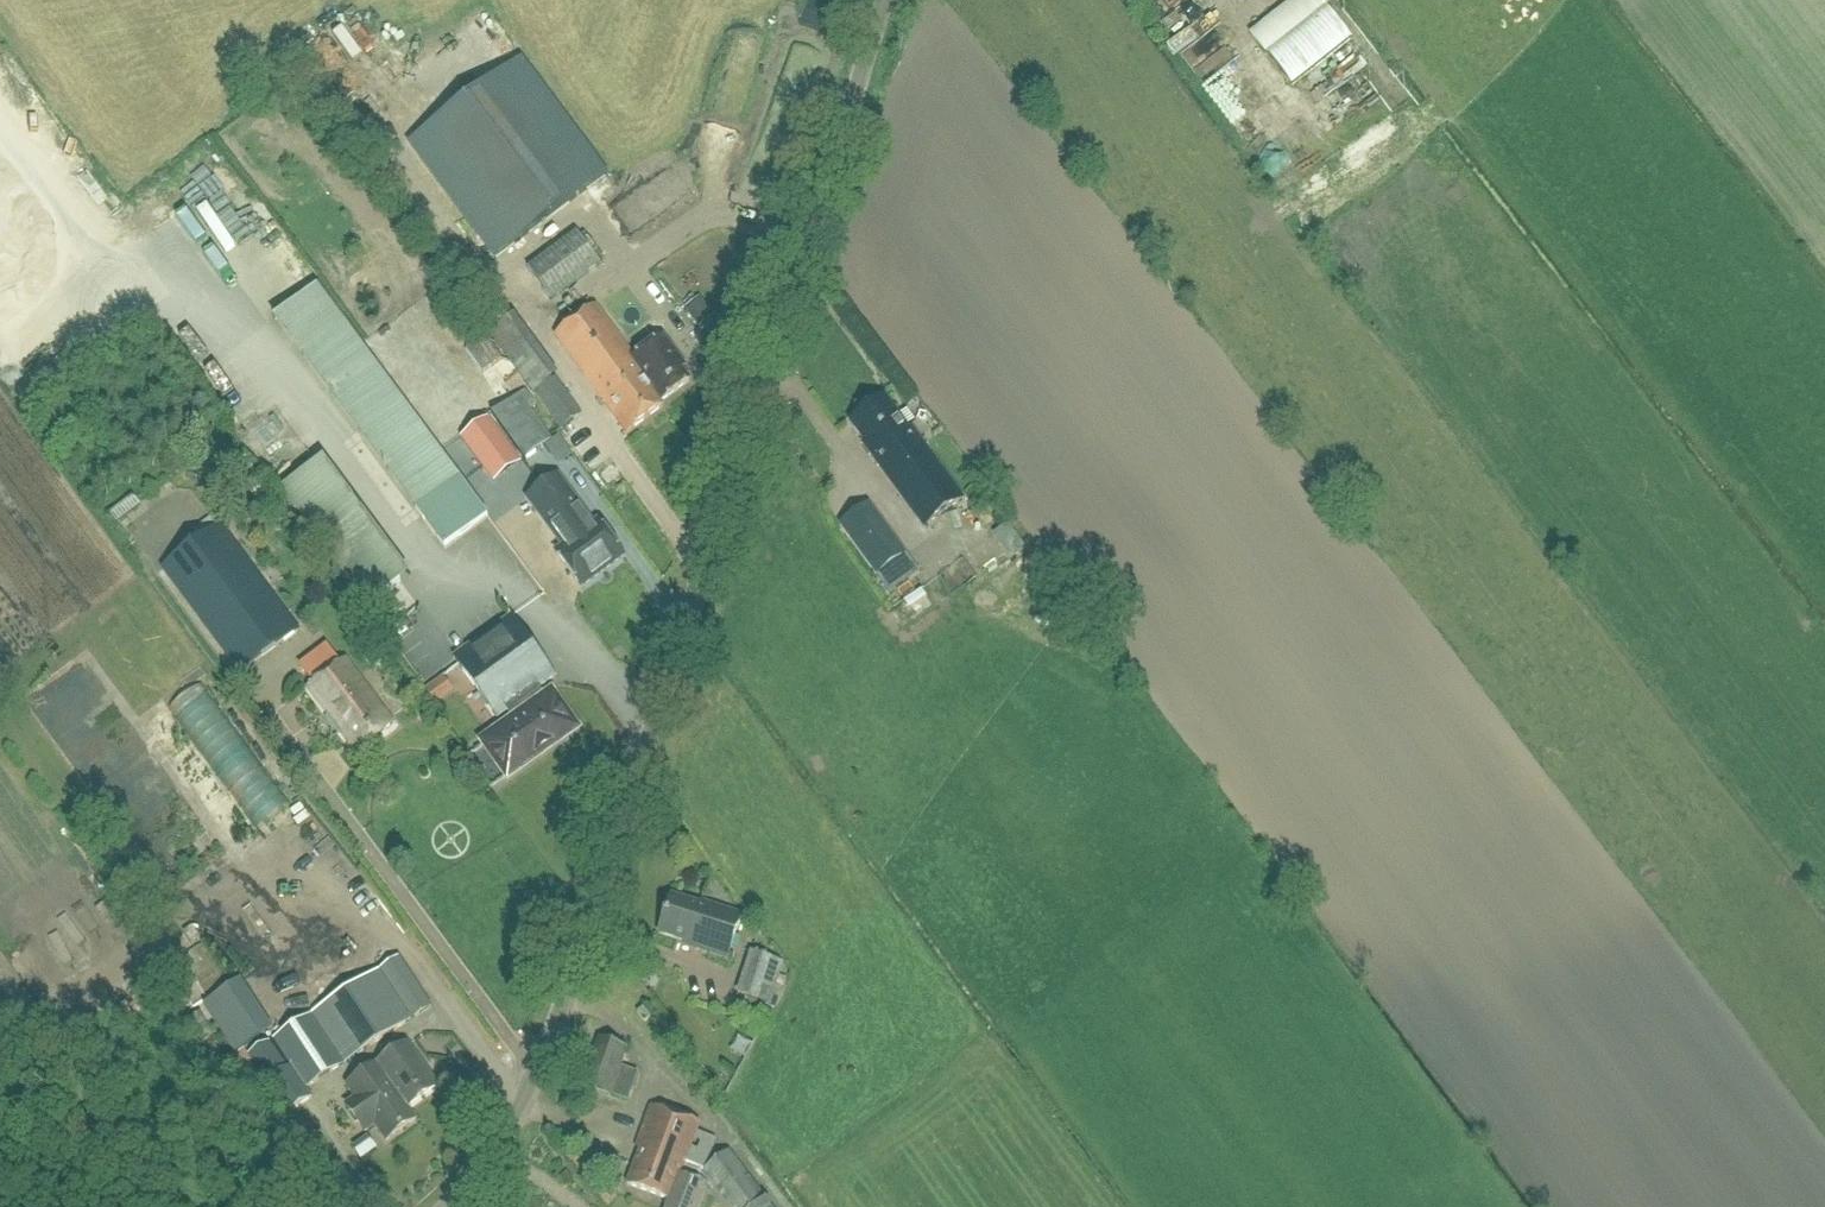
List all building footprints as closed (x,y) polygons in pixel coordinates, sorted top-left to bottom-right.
[(1142,8),(1153,0),(1136,0),(1142,8)] [(412,145),(497,259),(606,177),(521,63),(412,145)] [(102,187),(92,194),(105,212),(115,204),(102,187)] [(552,304),(600,267),(576,235),(528,272),(552,304)] [(700,299),(685,310),(699,330),(714,318),(700,299)] [(633,359),(595,306),(554,336),(626,435),(662,408),(659,405),(640,380),(646,376),(633,359)] [(489,334),(535,396),(557,379),(560,377),(514,316),(489,334)] [(659,405),(662,408),(659,404),(689,383),(680,371),(684,368),(663,339),(634,360),(633,359),(646,376),(640,380),(659,405)] [(583,416),(557,379),(535,396),(562,431),(583,416)] [(518,395),(489,416),(523,462),(552,441),(518,395)] [(910,431),(886,398),(850,425),(873,457),(871,459),(924,530),(964,500),(912,429),(910,431)] [(521,465),(489,421),(462,441),(494,484),(521,465)] [(330,467),(282,498),(321,559),(342,546),(379,604),(407,586),(330,467)] [(556,476),(541,487),(543,489),(578,538),(577,540),(606,578),(627,564),(599,524),(594,526),(556,476)] [(459,479),(415,511),(444,550),(488,518),(459,479)] [(583,595),(606,578),(577,540),(578,538),(543,489),(526,501),(564,555),(558,559),(583,595)] [(877,577),(906,556),(869,506),(840,527),(877,577)] [(1004,517),(974,539),(1027,611),(1057,588),(1004,517)] [(239,676),(299,632),(222,528),(163,572),(239,676)] [(514,717),(478,743),(508,784),(576,734),(542,687),(556,677),(512,617),(454,660),(498,719),(509,711),(514,717)] [(356,755),(394,727),(346,663),(308,691),(356,755)] [(204,685),(170,710),(259,828),(292,803),(204,685)] [(701,908),(672,899),(660,935),(699,947),(698,951),(728,961),(742,917),(702,904),(701,908)] [(191,947),(196,944),(200,941),(193,931),(189,934),(185,937),(191,947)] [(180,956),(207,998),(230,985),(201,942),(180,956)] [(770,1006),(784,964),(751,953),(737,996),(770,1006)] [(400,960),(248,1058),(287,1116),(312,1099),(306,1090),(431,1008),(400,960)] [(240,984),(205,1007),(236,1055),(272,1032),(240,984)] [(645,1026),(652,1021),(644,1010),(637,1015),(645,1026)] [(612,1098),(628,1051),(599,1041),(582,1088),(612,1098)] [(405,1109),(415,1123),(417,1121),(409,1110),(439,1088),(409,1045),(376,1069),(383,1079),(405,1109)] [(388,1142),(415,1123),(405,1109),(383,1079),(376,1069),(348,1089),(356,1100),(348,1106),(366,1133),(376,1126),(388,1142)] [(707,1188),(692,1182),(693,1180),(681,1176),(700,1125),(651,1107),(636,1148),(640,1150),(627,1186),(670,1202),(668,1206),(700,1206),(707,1188)] [(729,1153),(703,1174),(728,1206),(770,1206),(729,1153)]
